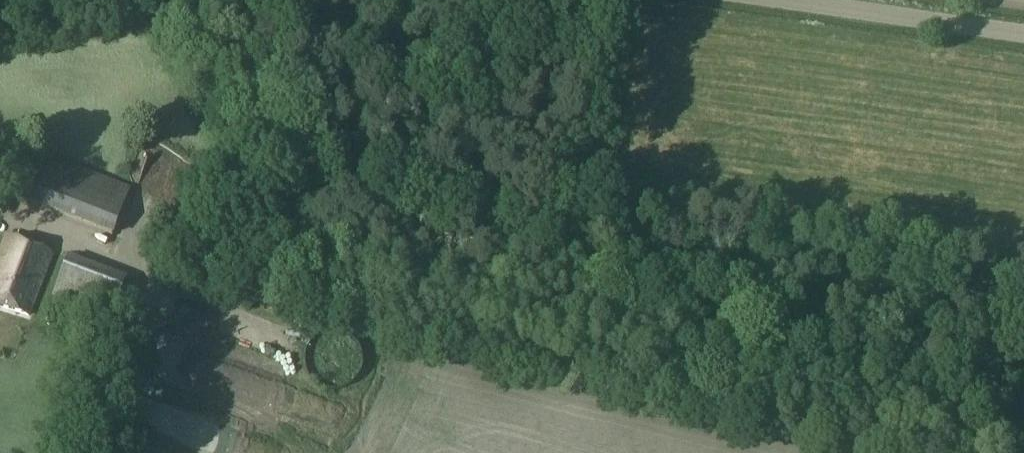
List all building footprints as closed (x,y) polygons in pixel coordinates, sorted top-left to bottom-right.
[(151,152),(151,173),(172,172),(172,151),(151,152)] [(130,190),(40,155),(22,200),(112,236),(130,190)] [(7,237),(0,255),(0,305),(29,316),(53,255),(7,237)] [(250,434),(215,425),(218,414),(157,399),(149,428),(246,452),(250,434)] [(288,439),(302,443),(307,428),(294,423),(288,439)]
